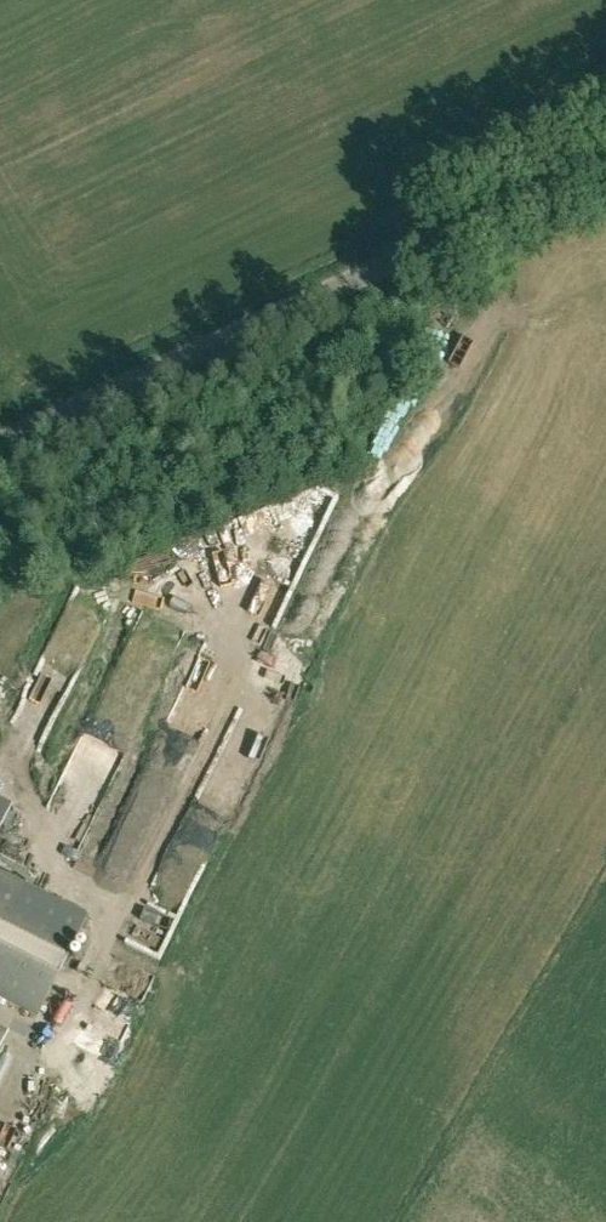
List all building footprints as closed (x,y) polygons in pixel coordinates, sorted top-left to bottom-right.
[(476,352),(474,318),(445,320),(447,353),(476,352)] [(331,577),(345,584),(353,568),(339,561),(331,577)] [(127,728),(84,715),(79,732),(91,736),(82,766),(112,776),(127,728)] [(10,760),(2,735),(0,736),(0,764),(10,760)] [(12,804),(0,799),(0,829),(12,804)] [(39,1013),(88,915),(0,872),(0,994),(39,1013)]
